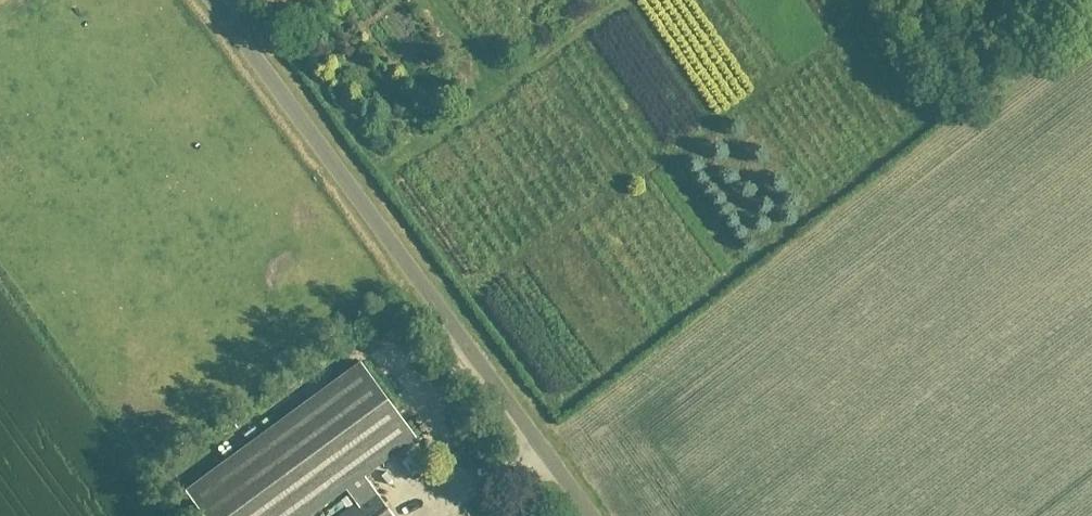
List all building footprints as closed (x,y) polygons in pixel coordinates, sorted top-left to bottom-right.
[(397,344),(409,368),(417,364),(404,340),(397,344)] [(375,493),(365,478),(417,440),(362,365),(186,494),(202,515),(314,515),(346,492),(356,506),(342,515),(391,515),(375,493)]
